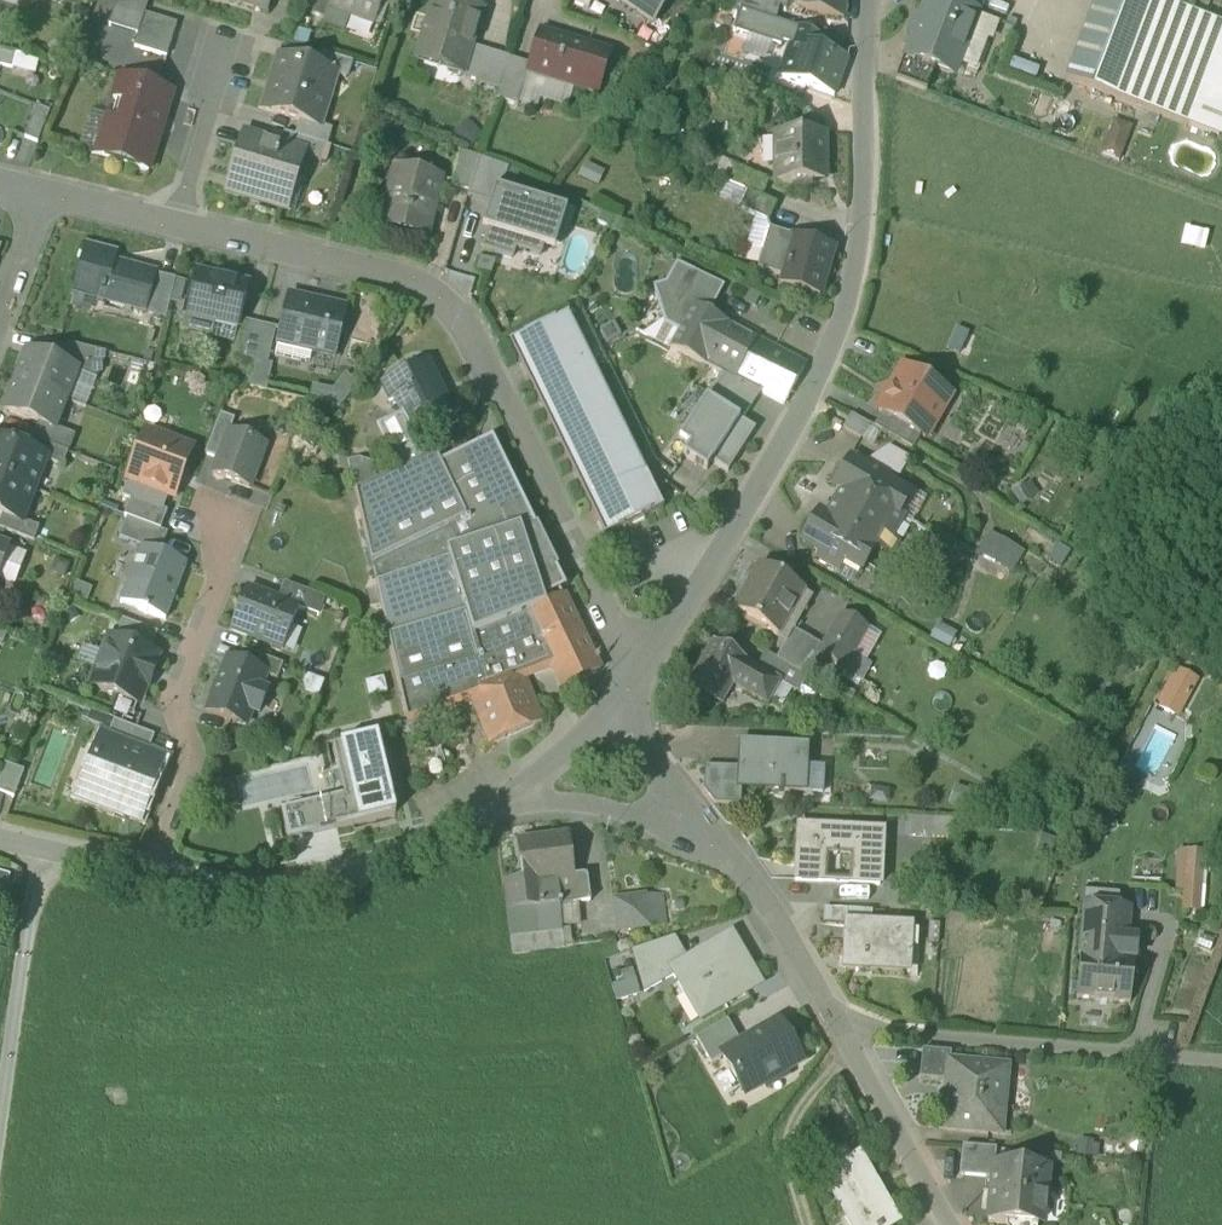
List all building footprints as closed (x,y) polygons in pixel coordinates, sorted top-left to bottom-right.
[(144,15),(148,0),(147,0),(116,0),(108,26),(137,35),(144,15)] [(266,12),(270,0),(227,0),(266,12)] [(330,0),(309,0),(304,13),(324,20),(328,10),(327,9),(330,0)] [(373,26),(383,0),(330,0),(327,9),(328,10),(373,26)] [(461,78),(482,10),(450,0),(435,0),(415,64),(417,65),(420,57),(461,69),(459,78),(461,78)] [(652,24),(669,0),(617,0),(652,24)] [(739,8),(773,18),(777,5),(787,7),(788,1),(788,0),(722,0),(722,3),(739,8)] [(845,0),(788,0),(788,1),(806,11),(843,19),(845,0)] [(953,76),(957,66),(977,15),(936,0),(928,0),(906,56),(905,58),(935,69),(953,76)] [(1191,13),(1156,0),(1098,0),(1068,82),(1219,139),(1221,129),(1221,25),(1203,18),(1191,13)] [(1191,13),(1195,0),(1156,0),(1191,13)] [(1191,13),(1203,18),(1210,0),(1195,0),(1191,13)] [(4,39),(10,36),(17,17),(15,11),(6,8),(2,9),(0,9),(0,37),(4,39)] [(769,31),(773,18),(739,8),(735,21),(769,31)] [(134,48),(166,58),(176,25),(144,15),(137,35),(134,48)] [(993,22),(977,15),(957,66),(974,73),(993,22)] [(782,78),(806,87),(818,50),(822,38),(799,28),(782,78)] [(527,75),(574,89),(587,47),(540,33),(538,33),(530,65),(527,75)] [(822,38),(818,50),(831,54),(836,39),(823,34),(822,38)] [(587,47),(574,89),(573,89),(597,97),(611,54),(587,47)] [(466,80),(500,90),(509,60),(475,49),(466,80)] [(846,60),(831,54),(818,50),(806,87),(833,97),(846,60)] [(13,70),(16,54),(0,51),(0,67),(13,70)] [(16,54),(13,70),(35,75),(39,60),(16,54)] [(315,69),(346,78),(351,64),(320,54),(315,69)] [(896,80),(926,91),(935,69),(905,58),(906,56),(905,56),(896,80)] [(299,123),(320,129),(321,128),(330,98),(322,95),(328,75),(336,77),(345,80),(346,78),(315,69),(278,57),(270,82),(279,85),(270,114),(299,123)] [(417,65),(459,78),(461,69),(420,57),(417,65)] [(530,65),(509,60),(500,90),(520,96),(527,75),(530,65)] [(330,98),(336,77),(328,75),(322,95),(330,98)] [(100,157),(148,172),(160,134),(158,134),(170,93),(119,77),(112,101),(117,102),(100,157)] [(50,112),(37,107),(24,138),(37,144),(50,112)] [(1115,121),(1101,153),(1121,161),(1134,129),(1115,121)] [(299,123),(295,137),(325,147),(330,131),(321,128),(320,129),(299,123)] [(320,164),(325,147),(295,137),(283,133),(278,148),(299,155),(298,157),(305,159),(320,164)] [(774,183),(815,183),(815,156),(824,156),(824,135),(774,134),(774,183)] [(226,191),(289,211),(290,208),(283,206),(298,157),(299,155),(278,148),(243,137),(226,191)] [(452,188),(468,192),(478,159),(463,153),(452,188)] [(815,156),(815,183),(824,183),(824,156),(815,156)] [(283,206),(290,208),(305,159),(298,157),(283,206)] [(490,206),(495,190),(501,192),(508,170),(478,159),(468,192),(466,198),(490,206)] [(716,178),(743,191),(758,198),(763,187),(721,168),(716,178)] [(386,229),(428,239),(442,181),(399,171),(386,229)] [(501,192),(495,190),(490,206),(482,229),(487,231),(481,251),(513,261),(516,251),(540,259),(544,248),(554,252),(566,212),(501,192)] [(769,203),(758,198),(743,191),(738,202),(764,214),(769,203)] [(769,230),(762,254),(787,262),(794,237),(769,230)] [(833,250),(794,237),(787,262),(782,278),(780,286),(819,298),(833,250)] [(74,292),(146,312),(156,276),(114,264),(116,256),(86,248),(74,292)] [(782,278),(787,262),(762,254),(757,271),(782,278)] [(665,325),(679,333),(693,307),(679,299),(694,273),(677,265),(666,284),(653,288),(665,325)] [(693,306),(710,314),(724,288),(694,273),(679,299),(693,307),(693,306)] [(197,275),(187,315),(215,322),(238,327),(248,287),(197,275)] [(146,313),(167,318),(175,280),(156,276),(146,312),(146,313)] [(277,345),(278,345),(275,357),(305,364),(310,363),(312,353),(335,359),(346,311),(288,297),(277,345)] [(693,306),(693,307),(679,333),(670,349),(721,375),(734,381),(734,380),(761,393),(783,406),(805,365),(757,339),(755,338),(754,339),(748,350),(722,335),(728,324),(710,314),(693,306)] [(211,338),(215,322),(187,315),(183,332),(211,338)] [(643,476),(646,475),(568,315),(566,316),(643,476)] [(643,476),(566,316),(509,343),(604,539),(623,529),(624,531),(644,521),(644,519),(663,510),(646,475),(643,476)] [(237,356),(253,360),(261,327),(245,324),(237,356)] [(754,339),(728,324),(722,335),(748,350),(754,339)] [(275,331),(261,327),(253,360),(268,364),(275,331)] [(77,373),(97,381),(107,354),(69,345),(61,366),(77,372),(77,373)] [(28,353),(16,382),(66,401),(77,373),(77,372),(61,366),(28,353)] [(395,400),(402,415),(412,436),(414,435),(426,429),(426,430),(431,427),(430,425),(451,414),(426,362),(386,381),(395,400)] [(919,437),(924,440),(940,412),(949,397),(941,392),(903,370),(878,412),(882,415),(919,437)] [(721,375),(706,398),(742,422),(761,393),(734,380),(734,381),(721,375)] [(389,403),(395,400),(386,381),(380,384),(389,403)] [(55,429),(66,401),(16,382),(5,412),(39,424),(54,430),(55,429)] [(347,406),(351,384),(337,382),(336,391),(317,388),(315,401),(347,406)] [(755,430),(742,422),(706,398),(678,441),(689,448),(683,456),(706,472),(712,463),(728,472),(755,430)] [(205,456),(218,461),(229,433),(230,434),(234,421),(220,415),(205,456)] [(425,459),(414,435),(412,436),(402,415),(378,426),(400,471),(425,459)] [(873,429),(911,451),(919,437),(882,415),(873,429)] [(844,429),(861,439),(867,428),(851,418),(844,429)] [(39,424),(33,440),(69,454),(75,437),(55,429),(54,430),(39,424)] [(213,475),(249,489),(265,447),(230,434),(229,433),(218,461),(213,475)] [(131,501),(162,513),(163,512),(169,496),(173,498),(191,450),(151,435),(145,451),(140,449),(121,498),(130,502),(131,501)] [(471,699),(490,744),(542,722),(524,678),(552,668),(562,690),(599,671),(563,596),(562,597),(560,592),(565,590),(556,570),(557,569),(537,526),(535,527),(492,438),(482,443),(481,443),(443,461),(443,462),(439,464),(435,454),(425,459),(400,471),(355,493),(408,724),(471,699)] [(63,469),(69,454),(33,440),(27,454),(45,461),(45,462),(63,469)] [(33,492),(45,462),(45,461),(27,454),(0,443),(0,479),(33,492)] [(357,489),(377,482),(369,458),(349,465),(357,489)] [(881,553),(882,552),(890,539),(902,518),(899,516),(895,513),(906,494),(883,480),(886,475),(869,465),(866,471),(850,461),(835,487),(843,492),(827,519),(819,514),(802,543),(822,554),(819,559),(837,570),(843,561),(860,571),(874,549),(881,553)] [(33,492),(0,479),(0,516),(3,517),(21,524),(22,523),(33,492)] [(911,497),(906,494),(895,513),(899,516),(911,497)] [(127,519),(160,532),(167,513),(163,512),(162,513),(131,501),(130,502),(124,518),(127,519)] [(0,525),(0,531),(5,533),(34,544),(40,530),(22,523),(21,524),(3,517),(0,525)] [(142,548),(160,555),(168,535),(160,532),(127,519),(119,539),(142,548)] [(997,535),(984,553),(1012,573),(1025,554),(997,535)] [(897,543),(890,539),(882,552),(889,557),(897,543)] [(9,550),(0,547),(0,573),(9,550)] [(128,585),(173,602),(187,565),(160,555),(142,548),(128,585)] [(852,583),(860,571),(843,561),(837,570),(836,573),(852,583)] [(734,613),(776,637),(802,591),(760,567),(745,594),(744,594),(735,610),(736,611),(734,613)] [(148,615),(165,622),(173,602),(128,585),(120,605),(144,614),(144,615),(147,616),(148,615)] [(318,618),(325,601),(284,585),(278,603),(298,610),(318,618)] [(231,631),(282,651),(298,610),(278,603),(246,590),(231,631)] [(819,657),(842,671),(866,628),(842,615),(821,653),(819,657)] [(123,621),(115,642),(149,655),(157,635),(123,621)] [(775,659),(807,678),(819,657),(821,653),(790,635),(775,659)] [(151,668),(156,658),(149,655),(115,642),(110,640),(92,687),(138,705),(145,686),(147,687),(154,669),(151,668)] [(732,685),(766,705),(778,684),(778,683),(755,670),(713,645),(701,665),(700,665),(688,686),(707,697),(709,694),(724,699),(732,685)] [(265,678),(277,682),(283,667),(242,652),(237,665),(266,676),(265,678)] [(778,684),(798,695),(807,678),(775,659),(765,653),(755,670),(778,683),(778,684)] [(207,713),(246,728),(251,713),(258,716),(267,694),(260,691),(265,678),(266,676),(237,665),(227,661),(207,713)] [(1153,703),(1171,713),(1188,684),(1170,673),(1153,703)] [(106,742),(147,757),(155,737),(114,722),(106,742)] [(377,736),(340,745),(356,816),(389,808),(391,815),(395,814),(377,736)] [(116,809),(139,818),(161,763),(147,757),(106,742),(102,740),(85,783),(120,797),(116,809)] [(356,816),(340,745),(333,747),(344,795),(330,798),(337,828),(358,823),(356,816)] [(780,788),(783,788),(784,784),(802,785),(803,750),(744,747),(743,768),(742,786),(780,788)] [(14,799),(24,772),(4,765),(0,776),(0,794),(14,799)] [(715,804),(741,805),(742,786),(743,768),(705,767),(704,790),(715,804)] [(80,796),(116,809),(120,797),(85,783),(80,796)] [(801,794),(802,785),(784,784),(783,788),(780,788),(779,792),(801,794)] [(330,798),(281,810),(288,839),(337,828),(330,798)] [(358,823),(391,815),(389,808),(356,816),(358,823)] [(911,838),(956,841),(957,822),(912,819),(911,838)] [(852,883),(880,885),(882,832),(855,830),(855,835),(826,834),(826,829),(799,827),(796,880),(823,882),(825,853),(854,855),(852,883)] [(504,884),(507,912),(559,906),(559,907),(590,904),(587,878),(584,878),(584,879),(573,879),(568,836),(517,842),(522,882),(504,884)] [(825,853),(823,882),(852,883),(854,855),(825,853)] [(1181,911),(1194,912),(1200,855),(1177,853),(1173,892),(1182,893),(1181,911)] [(1134,879),(1159,883),(1162,863),(1136,860),(1134,879)] [(1084,908),(1114,910),(1118,911),(1120,896),(1080,893),(1079,907),(1084,908)] [(614,901),(619,932),(649,928),(649,926),(665,924),(661,895),(645,897),(645,896),(614,901)] [(507,912),(512,955),(564,948),(561,933),(559,907),(559,906),(507,912)] [(849,925),(871,927),(872,910),(827,907),(826,924),(849,925)] [(1083,923),(1112,926),(1114,911),(1114,910),(1084,908),(1083,923)] [(1127,912),(1114,911),(1112,926),(1125,927),(1127,912)] [(1083,923),(1082,938),(1111,941),(1112,926),(1083,923)] [(846,969),(868,971),(868,965),(907,968),(909,929),(871,927),(849,925),(848,957),(847,957),(846,969)] [(1125,927),(1112,926),(1111,941),(1109,958),(1134,961),(1133,961),(1134,961),(1136,941),(1124,941),(1125,927)] [(668,968),(686,958),(674,937),(632,950),(645,992),(673,976),(668,968)] [(686,958),(668,968),(673,976),(683,994),(687,992),(702,1018),(759,984),(732,938),(708,952),(707,949),(687,961),(686,958)] [(1109,958),(1111,941),(1082,938),(1076,999),(1129,1004),(1133,961),(1134,961),(1109,958)] [(727,1020),(696,1038),(711,1064),(723,1057),(722,1056),(742,1045),(727,1020)] [(742,1045),(722,1056),(723,1057),(744,1094),(800,1061),(779,1024),(742,1045)] [(920,1080),(947,1083),(949,1063),(950,1064),(951,1054),(922,1051),(920,1080)] [(943,1130),(1001,1135),(1007,1069),(950,1064),(949,1063),(947,1083),(943,1130)] [(960,1176),(992,1179),(993,1164),(995,1164),(996,1150),(963,1147),(960,1176)] [(850,1224),(896,1224),(898,1224),(859,1157),(823,1178),(850,1224)] [(1044,1223),(1047,1187),(1050,1181),(1048,1174),(1049,1169),(995,1164),(993,1164),(992,1179),(988,1224),(1004,1224),(1041,1224),(1044,1223)]
